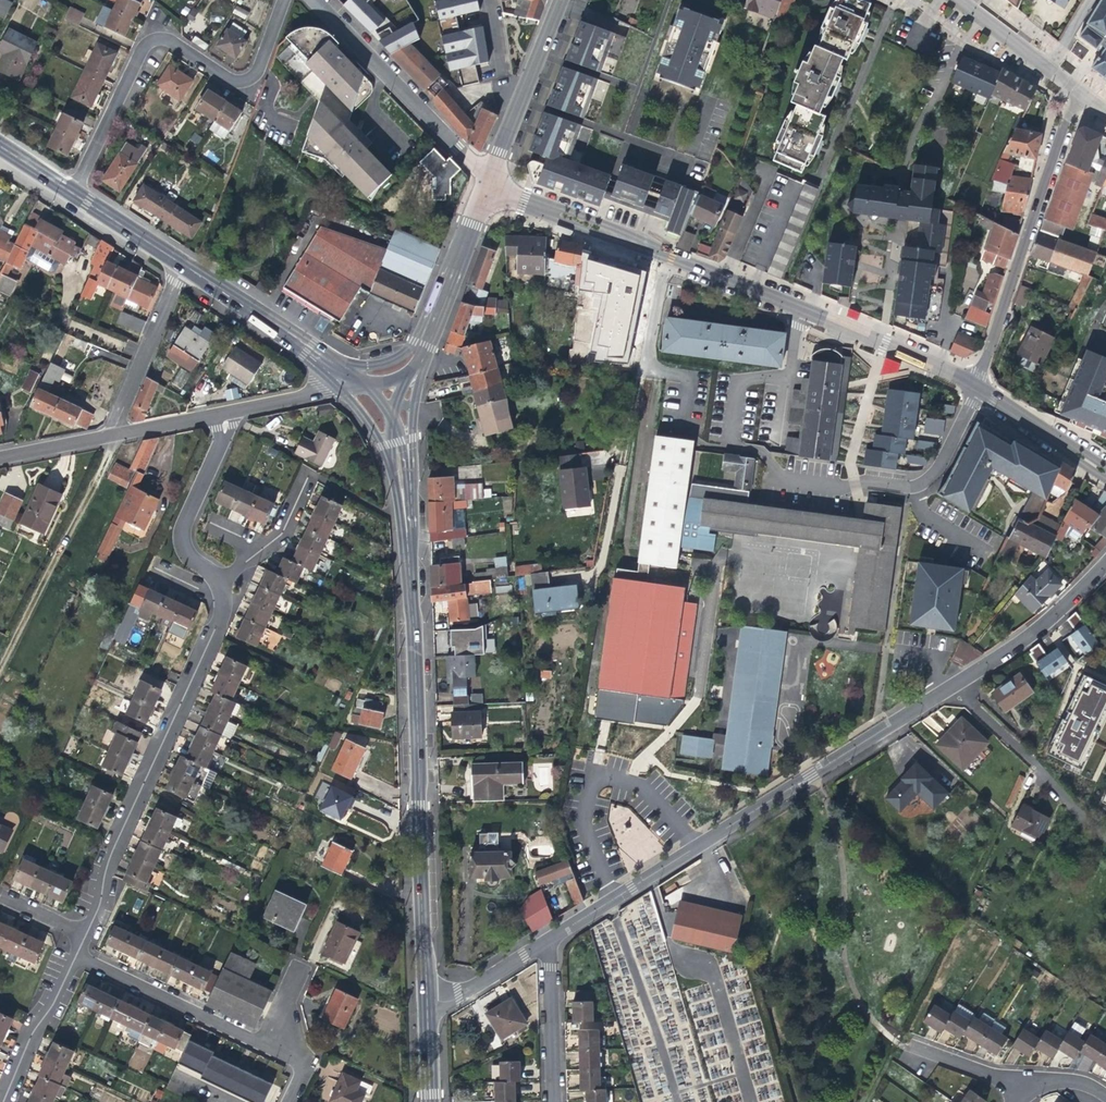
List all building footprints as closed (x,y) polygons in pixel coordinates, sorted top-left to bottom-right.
[(3,0),(0,0),(0,16),(5,19),(12,5),(3,0)] [(117,2),(113,11),(133,20),(139,8),(143,0),(118,0),(117,2)] [(373,34),(381,27),(389,20),(370,1),(369,0),(352,0),(346,7),(373,34)] [(440,19),(456,15),(481,10),(479,0),(436,0),(440,19)] [(513,15),(540,20),(545,8),(549,0),(518,0),(517,5),(513,15)] [(774,19),(781,0),(747,0),(745,6),(745,8),(744,9),(774,19)] [(861,0),(835,0),(830,8),(821,27),(820,39),(822,40),(818,48),(815,47),(812,53),(810,52),(802,62),(798,71),(794,82),(792,94),(794,95),(791,102),(797,105),(794,111),(792,110),(785,120),(776,140),(774,152),(777,153),(774,160),(799,171),(802,173),(805,165),(807,166),(815,156),(821,142),(823,137),(825,124),(823,123),(826,117),(824,116),(820,114),(823,107),(825,108),(831,100),(838,84),(841,78),(843,66),(841,66),(844,59),(847,61),(851,52),(853,53),(859,44),(863,36),(868,24),(870,13),(868,12),(871,4),(869,4),(861,0)] [(774,19),(774,20),(787,24),(795,0),(781,0),(774,19)] [(1017,8),(1020,0),(1008,0),(1017,8)] [(1081,33),(1098,47),(1102,42),(1105,43),(1105,0),(1101,0),(1081,33)] [(236,5),(232,13),(245,20),(249,12),(236,5)] [(78,25),(83,17),(77,14),(79,11),(71,7),(69,10),(68,13),(65,19),(78,25)] [(128,30),(133,20),(113,11),(104,7),(96,23),(125,36),(128,30)] [(684,11),(679,10),(666,46),(657,73),(662,75),(661,78),(670,81),(694,90),(695,87),(700,89),(723,25),(718,24),(719,21),(686,8),(684,11)] [(456,15),(440,19),(442,33),(460,29),(458,22),(456,15)] [(389,37),(380,42),(394,56),(410,45),(423,37),(415,21),(389,37)] [(597,70),(611,31),(582,21),(575,36),(577,37),(574,44),(573,43),(566,59),(597,70)] [(244,39),(248,32),(234,23),(230,30),(228,29),(217,45),(225,50),(237,58),(247,42),(244,39)] [(462,28),(442,33),(450,71),(459,68),(463,85),(480,82),(477,69),(476,64),(480,63),(491,59),(484,23),(462,28)] [(310,60),(306,64),(352,111),(353,112),(369,97),(365,93),(362,90),(371,81),(364,74),(337,47),(340,43),(328,31),(327,30),(325,30),(323,30),(322,29),(320,29),(318,29),(316,28),(314,28),(313,28),(311,28),(309,28),(307,28),(305,29),(304,29),(302,29),(300,29),(299,30),(298,30),(297,31),(295,31),(294,32),(293,32),(292,33),(291,34),(290,34),(289,35),(288,36),(287,36),(287,37),(293,42),(310,60)] [(0,49),(0,51),(5,54),(0,65),(0,70),(6,73),(20,80),(37,44),(9,30),(0,49)] [(289,46),(306,64),(310,60),(293,42),(289,46)] [(99,43),(86,71),(105,80),(112,65),(118,53),(99,43)] [(410,45),(394,56),(403,66),(432,96),(436,106),(466,140),(480,152),(482,152),(499,116),(498,114),(498,112),(484,108),(485,102),(481,101),(475,125),(459,107),(443,89),(449,84),(440,76),(439,76),(410,45)] [(1091,66),(1105,78),(1105,46),(1091,66)] [(990,100),(991,96),(1001,72),(986,65),(963,55),(950,82),(990,100)] [(170,65),(157,85),(181,100),(194,80),(180,72),(170,65)] [(594,77),(563,66),(561,71),(557,81),(559,82),(557,86),(556,89),(554,89),(548,104),(580,116),(591,85),(594,77)] [(1026,111),(1037,89),(1037,88),(1030,84),(1013,74),(1003,68),(1001,72),(991,96),(1025,111),(1026,111)] [(99,93),(105,80),(86,71),(73,97),(92,107),(99,93)] [(603,102),(609,82),(597,78),(591,98),(603,102)] [(197,109),(216,121),(228,101),(219,96),(209,90),(197,109)] [(234,105),(228,101),(216,121),(211,130),(225,138),(243,110),(234,105)] [(354,135),(322,102),(304,148),(309,150),(308,154),(325,161),(329,157),(346,175),(364,193),(368,190),(372,195),(392,176),(354,135)] [(554,113),(545,110),(539,127),(540,128),(539,131),(538,134),(536,134),(530,149),(535,151),(563,161),(565,158),(570,143),(578,122),(563,117),(554,113)] [(65,114),(57,129),(76,138),(79,132),(83,123),(65,114)] [(1032,173),(1041,133),(1029,130),(1016,127),(1003,153),(1021,157),(1019,168),(1032,173)] [(1088,171),(1103,135),(1092,130),(1084,127),(1078,129),(1041,231),(1061,239),(1065,228),(1074,230),(1094,173),(1088,171)] [(73,145),(76,138),(57,129),(49,146),(68,155),(73,145)] [(102,180),(121,191),(148,149),(142,145),(139,150),(127,142),(119,155),(102,180)] [(435,148),(420,162),(427,170),(436,179),(435,188),(432,188),(433,200),(447,200),(447,194),(451,194),(451,187),(452,179),(462,169),(455,162),(451,157),(447,161),(437,150),(435,148)] [(894,315),(925,319),(931,278),(934,279),(936,265),(936,264),(933,263),(934,254),(941,252),(945,224),(938,224),(940,209),(934,210),(933,207),(937,169),(940,169),(945,156),(926,148),(920,160),(920,165),(914,164),(909,191),(906,191),(904,206),(908,206),(906,220),(917,222),(919,222),(919,228),(917,240),(916,248),(903,246),(899,278),(894,315)] [(563,161),(535,151),(532,158),(527,162),(534,183),(554,190),(555,188),(562,190),(561,193),(577,198),(578,196),(583,198),(585,199),(584,201),(600,207),(605,193),(612,175),(595,169),(581,164),(565,158),(563,161)] [(343,178),(346,175),(329,157),(325,161),(343,178)] [(1010,178),(1015,164),(1000,159),(992,180),(1007,184),(1001,212),(1023,216),(1029,189),(1031,179),(1015,178),(1014,182),(1007,181),(1010,178)] [(643,171),(623,164),(612,195),(611,199),(625,204),(642,210),(655,176),(643,171)] [(805,183),(795,179),(756,268),(767,273),(781,279),(819,189),(805,183)] [(681,185),(666,180),(654,214),(666,218),(669,219),(665,230),(670,232),(681,236),(684,231),(691,214),(701,192),(681,185)] [(713,260),(718,262),(726,257),(727,255),(754,192),(749,185),(745,181),(743,180),(737,193),(740,194),(733,211),(728,210),(711,247),(702,244),(697,254),(701,256),(713,260)] [(897,189),(856,184),(855,197),(846,202),(856,219),(864,214),(873,216),(893,218),(897,189)] [(146,208),(162,219),(173,203),(145,185),(134,200),(146,208)] [(701,192),(691,214),(716,226),(728,198),(704,187),(701,192)] [(368,190),(364,193),(369,198),(372,195),(368,190)] [(201,221),(173,203),(162,219),(178,229),(191,238),(201,221)] [(1105,231),(1105,219),(1092,214),(1088,223),(1104,229),(1104,231),(1105,231)] [(1006,269),(1018,233),(998,223),(982,215),(978,223),(991,230),(984,250),(982,259),(1006,269)] [(41,219),(35,230),(56,241),(53,246),(71,254),(76,257),(81,249),(77,246),(74,244),(75,242),(60,234),(61,231),(46,223),(41,219)] [(65,264),(71,254),(53,246),(56,241),(35,230),(25,224),(18,238),(15,245),(6,262),(20,269),(26,258),(50,272),(53,272),(55,270),(58,266),(60,262),(65,264)] [(371,292),(390,250),(322,225),(284,287),(304,299),(340,322),(362,287),(371,292)] [(431,242),(401,228),(396,237),(390,250),(371,292),(415,312),(442,247),(431,242)] [(6,262),(15,245),(6,241),(10,234),(0,229),(0,230),(0,259),(6,262)] [(1030,254),(1083,274),(1088,276),(1096,253),(1061,239),(1041,231),(1038,230),(1030,254)] [(695,236),(684,231),(681,236),(677,247),(689,251),(695,236)] [(544,285),(545,273),(545,258),(546,237),(526,237),(506,236),(507,254),(508,285),(544,285)] [(854,266),(856,255),(859,252),(850,238),(842,243),(828,241),(822,283),(851,287),(854,266)] [(109,245),(101,240),(93,255),(99,258),(107,261),(113,248),(109,245)] [(554,259),(545,258),(545,273),(579,280),(583,246),(570,243),(558,240),(554,259)] [(476,265),(462,302),(476,306),(497,307),(497,299),(486,298),(479,295),(481,289),(496,251),(483,245),(476,265)] [(635,261),(595,250),(589,275),(603,279),(603,277),(630,285),(635,261)] [(106,289),(128,298),(138,277),(141,270),(142,267),(134,261),(128,272),(122,269),(116,266),(116,267),(106,289)] [(99,285),(106,289),(116,267),(116,266),(107,262),(97,283),(89,279),(82,295),(92,300),(99,285)] [(653,269),(637,263),(635,274),(652,280),(653,269)] [(145,272),(141,270),(138,277),(128,298),(125,303),(136,308),(138,304),(147,308),(157,286),(150,283),(152,280),(143,276),(145,272)] [(981,298),(995,304),(1004,276),(994,272),(988,274),(986,280),(983,279),(981,286),(984,287),(981,298)] [(0,274),(0,275),(0,291),(11,297),(18,282),(0,274)] [(1088,276),(1083,274),(1065,312),(1071,315),(1084,290),(1091,277),(1088,276)] [(1025,306),(1030,288),(1020,285),(1015,303),(1025,306)] [(488,292),(481,289),(479,295),(486,298),(488,292)] [(548,292),(547,303),(571,303),(571,292),(548,292)] [(974,295),(969,308),(991,314),(993,309),(995,304),(981,298),(974,295)] [(104,315),(115,320),(124,301),(119,298),(107,308),(104,315)] [(508,300),(497,299),(497,307),(508,308),(508,300)] [(496,315),(497,307),(476,306),(462,302),(459,310),(447,343),(458,346),(460,347),(469,323),(483,324),(484,315),(496,315)] [(991,314),(969,308),(964,317),(988,325),(991,314)] [(142,333),(147,321),(122,311),(116,322),(142,333)] [(779,367),(780,367),(781,365),(785,333),(708,322),(667,317),(663,350),(779,367)] [(171,327),(166,339),(171,341),(176,329),(171,327)] [(631,349),(638,350),(642,329),(634,327),(631,349)] [(1040,364),(1053,338),(1031,327),(1018,353),(1040,364)] [(186,328),(175,346),(197,360),(209,343),(196,334),(186,328)] [(959,331),(949,351),(963,357),(980,348),(983,338),(977,336),(976,338),(959,331)] [(110,352),(77,338),(75,343),(108,356),(110,352)] [(490,340),(462,347),(463,353),(467,367),(468,375),(498,367),(490,340)] [(456,353),(456,351),(458,346),(447,343),(445,350),(456,353)] [(576,361),(614,366),(617,350),(578,345),(576,361)] [(223,366),(233,373),(248,383),(249,383),(261,365),(236,347),(223,366)] [(811,379),(810,383),(838,387),(840,364),(842,354),(841,353),(840,353),(839,352),(838,351),(837,351),(836,350),(835,350),(834,350),(832,349),(831,349),(830,349),(829,348),(828,348),(826,348),(824,348),(823,348),(822,349),(821,349),(820,349),(819,349),(818,350),(817,350),(816,351),(815,351),(814,352),(813,352),(812,352),(812,353),(811,353),(810,354),(809,360),(813,360),(811,379)] [(1086,350),(1082,361),(1064,404),(1060,403),(1058,409),(1057,409),(1056,409),(1055,410),(1055,411),(1055,412),(1055,413),(1056,413),(1079,423),(1078,426),(1083,428),(1088,431),(1089,427),(1093,429),(1094,433),(1105,438),(1105,358),(1086,350)] [(852,355),(842,354),(840,364),(838,387),(848,388),(850,370),(852,355)] [(896,375),(901,362),(885,357),(881,371),(896,375)] [(46,372),(45,374),(55,378),(58,380),(62,371),(49,365),(46,372)] [(470,384),(472,390),(473,390),(502,382),(501,378),(498,367),(468,375),(457,378),(458,383),(469,381),(470,384)] [(183,390),(190,373),(179,368),(172,385),(183,390)] [(31,369),(22,388),(31,393),(40,374),(31,369)] [(244,389),(248,383),(233,373),(228,379),(234,382),(244,389)] [(48,392),(55,378),(45,374),(39,388),(48,392)] [(153,399),(157,390),(160,384),(147,377),(130,419),(133,422),(144,420),(153,399)] [(802,378),(800,389),(810,390),(810,383),(811,379),(802,378)] [(202,380),(197,392),(204,396),(210,383),(202,380)] [(478,411),(484,436),(513,429),(509,414),(508,405),(507,404),(507,402),(507,401),(507,399),(506,398),(506,396),(506,395),(505,393),(502,382),(473,390),(478,411)] [(793,388),(791,399),(808,401),(807,409),(834,413),(838,387),(810,383),(810,390),(800,389),(793,388)] [(166,387),(160,384),(157,390),(162,393),(166,387)] [(848,388),(838,387),(834,413),(844,415),(846,398),(848,388)] [(94,414),(48,392),(39,388),(31,406),(65,422),(75,427),(76,424),(87,429),(94,414)] [(226,400),(240,398),(238,388),(224,390),(226,400)] [(906,438),(914,439),(920,393),(886,389),(881,435),(873,434),(872,449),(865,449),(863,466),(896,469),(898,454),(905,455),(906,438)] [(808,401),(791,399),(790,407),(807,409),(808,401)] [(1030,407),(1036,411),(1039,404),(1033,401),(1030,407)] [(952,412),(954,413),(954,405),(937,402),(936,410),(952,412)] [(807,409),(790,407),(789,415),(806,418),(807,409)] [(805,425),(804,431),(832,435),(834,413),(807,409),(806,418),(789,415),(788,422),(805,425)] [(844,415),(834,413),(832,435),(841,436),(843,421),(844,415)] [(942,435),(943,426),(944,419),(925,417),(925,424),(924,433),(941,435),(942,435)] [(1018,516),(1019,516),(1037,525),(1064,465),(1016,439),(1016,443),(1009,440),(983,424),(970,449),(965,447),(947,481),(940,494),(971,511),(994,469),(1033,492),(1018,516)] [(305,438),(297,454),(320,466),(335,439),(320,431),(314,442),(305,438)] [(803,438),(786,435),(785,444),(794,446),(793,455),(828,460),(832,435),(804,431),(803,438)] [(832,435),(828,460),(838,461),(839,452),(841,442),(841,436),(832,435)] [(635,571),(614,569),(613,577),(646,582),(648,563),(674,567),(676,552),(686,478),(691,440),(676,438),(676,442),(652,439),(649,461),(638,546),(636,561),(636,562),(635,571)] [(143,441),(129,470),(134,472),(136,473),(143,475),(160,439),(143,441)] [(934,450),(935,450),(936,442),(917,440),(916,448),(934,450)] [(794,446),(785,444),(784,454),(793,455),(794,446)] [(582,468),(580,453),(557,456),(563,508),(589,505),(585,468),(582,468)] [(735,488),(749,490),(753,457),(739,456),(739,455),(725,453),(723,469),(737,472),(735,488)] [(926,465),(927,456),(908,454),(907,462),(926,465)] [(1065,463),(1064,465),(1055,485),(1067,491),(1076,470),(1069,465),(1065,463)] [(126,488),(134,472),(129,470),(116,464),(108,479),(126,488)] [(136,490),(143,475),(136,473),(129,487),(136,490)] [(429,483),(429,501),(467,499),(472,499),(479,498),(484,498),(483,482),(466,483),(466,488),(453,487),(453,476),(442,477),(428,477),(429,483)] [(226,505),(232,508),(241,489),(225,481),(216,500),(226,505)] [(39,485),(22,522),(44,532),(62,495),(53,491),(39,485)] [(144,494),(136,490),(129,487),(128,489),(98,552),(108,557),(127,520),(144,528),(158,500),(144,494)] [(258,497),(241,489),(232,508),(240,512),(249,516),(258,497)] [(1093,529),(1105,513),(1105,491),(1104,490),(1092,509),(1086,505),(1075,497),(1063,521),(1081,533),(1086,526),(1088,528),(1090,526),(1091,527),(1093,529)] [(1059,497),(1051,493),(1048,500),(1053,502),(1059,497)] [(0,507),(0,515),(13,520),(22,501),(13,496),(6,494),(0,507)] [(320,503),(315,514),(334,523),(342,505),(323,496),(320,503)] [(512,508),(513,496),(509,496),(502,497),(502,509),(512,508)] [(266,502),(258,497),(249,516),(258,520),(264,523),(274,501),(268,498),(266,502)] [(467,507),(467,499),(429,501),(429,509),(430,532),(453,529),(452,509),(467,507)] [(1093,529),(1103,536),(1098,541),(1095,539),(1091,544),(1095,547),(1091,553),(1095,557),(1105,545),(1105,513),(1093,529)] [(327,539),(334,523),(315,514),(311,522),(307,530),(327,539)] [(0,515),(0,525),(9,529),(10,527),(13,520),(0,515)] [(1051,520),(1041,515),(1037,525),(1056,535),(1061,525),(1051,520)] [(1046,557),(1056,535),(1037,525),(1019,516),(1018,516),(1001,552),(1008,556),(1015,541),(1046,557)] [(466,528),(453,529),(430,532),(430,540),(451,538),(452,548),(464,547),(463,537),(467,537),(466,528)] [(304,537),(300,546),(319,555),(327,539),(307,530),(304,537)] [(297,552),(293,562),(304,567),(312,571),(319,555),(300,546),(297,552)] [(859,554),(855,580),(877,584),(880,558),(859,554)] [(507,566),(506,557),(494,559),(495,567),(507,566)] [(280,567),(277,574),(287,579),(296,584),(304,567),(293,562),(285,558),(280,567)] [(431,565),(432,586),(462,582),(460,562),(452,563),(452,558),(443,559),(443,564),(431,565)] [(964,569),(964,568),(933,563),(920,561),(919,561),(911,618),(913,618),(926,620),(925,626),(925,628),(939,630),(939,628),(940,622),(954,624),(956,624),(962,583),(964,569)] [(518,575),(530,574),(542,572),(541,563),(515,566),(516,576),(518,575)] [(474,572),(475,581),(489,579),(507,577),(507,566),(495,567),(486,569),(486,571),(474,572)] [(280,596),(287,579),(277,574),(268,570),(265,578),(261,587),(280,596)] [(1032,611),(1042,601),(1052,592),(1060,584),(1048,570),(1037,581),(1031,577),(1017,594),(1032,611)] [(548,572),(542,572),(530,574),(535,612),(578,606),(575,585),(550,588),(548,572)] [(612,577),(601,661),(600,667),(597,688),(684,699),(697,603),(683,601),(685,587),(646,582),(613,577),(612,577)] [(432,588),(432,600),(440,599),(447,598),(448,605),(449,613),(449,623),(468,620),(466,595),(491,591),(489,579),(475,581),(471,581),(472,583),(432,588)] [(151,613),(156,615),(164,597),(154,592),(139,585),(114,639),(125,644),(138,616),(147,621),(151,613)] [(272,611),(280,596),(261,587),(257,594),(253,602),(272,611)] [(1057,597),(1052,592),(1042,601),(1047,606),(1057,597)] [(176,602),(164,597),(156,615),(163,618),(160,624),(170,628),(172,623),(181,605),(176,602)] [(265,628),(272,611),(253,602),(251,608),(246,618),(265,628)] [(198,613),(181,605),(172,623),(190,631),(195,621),(198,613)] [(824,606),(812,626),(828,635),(840,615),(824,606)] [(256,647),(265,628),(246,618),(242,626),(237,637),(256,647)] [(483,654),(483,639),(485,639),(485,624),(474,629),(454,630),(454,646),(451,646),(451,656),(475,655),(483,654)] [(1081,657),(1099,643),(1084,624),(1066,638),(1081,657)] [(741,625),(738,649),(783,655),(786,632),(741,625)] [(962,666),(983,653),(962,639),(957,650),(951,662),(962,666)] [(973,645),(983,653),(988,650),(977,641),(973,645)] [(1028,651),(1035,661),(1045,653),(1038,643),(1028,651)] [(1035,661),(1045,678),(1061,669),(1062,672),(1074,665),(1063,645),(1035,661)] [(451,656),(446,656),(447,669),(447,678),(453,678),(454,696),(452,696),(453,705),(468,704),(468,695),(466,695),(466,687),(468,687),(467,677),(476,677),(475,655),(451,656)] [(224,665),(219,676),(238,685),(242,677),(249,680),(254,669),(228,657),(224,665)] [(540,670),(540,678),(550,678),(550,670),(540,670)] [(1008,678),(991,690),(1005,711),(1035,691),(1020,670),(1008,678)] [(211,692),(217,695),(231,701),(238,685),(219,676),(215,684),(211,692)] [(143,680),(135,697),(154,706),(159,695),(162,689),(143,680)] [(1103,699),(1070,683),(1035,753),(1069,769),(1103,699)] [(684,699),(597,688),(593,718),(632,724),(633,719),(668,724),(684,699)] [(482,703),(481,694),(471,695),(471,703),(482,703)] [(236,704),(231,701),(217,695),(213,703),(209,711),(228,720),(236,704)] [(149,716),(154,706),(135,697),(127,714),(146,723),(149,716)] [(351,723),(380,728),(382,716),(383,712),(381,711),(382,702),(366,699),(365,701),(357,699),(354,714),(352,714),(351,723)] [(468,704),(453,705),(452,705),(453,713),(452,713),(452,721),(453,738),(481,737),(480,711),(481,711),(481,703),(468,704)] [(227,722),(228,720),(209,711),(205,720),(202,727),(221,736),(230,740),(236,727),(227,722)] [(960,727),(940,748),(963,769),(987,743),(961,718),(956,724),(960,727)] [(118,734),(111,749),(130,758),(136,745),(142,732),(117,720),(112,731),(118,734)] [(936,744),(940,748),(960,727),(956,724),(936,744)] [(198,735),(194,743),(213,752),(221,736),(202,727),(198,735)] [(347,741),(334,769),(351,778),(357,766),(364,749),(347,741)] [(192,748),(187,759),(201,766),(206,768),(213,752),(194,743),(192,748)] [(125,768),(130,758),(111,749),(103,767),(122,776),(125,768)] [(210,770),(206,768),(201,766),(187,759),(182,756),(179,762),(177,767),(174,772),(194,782),(202,786),(210,770)] [(1089,797),(1105,806),(1105,756),(1089,797)] [(953,790),(919,759),(911,766),(902,774),(904,778),(885,796),(900,811),(920,793),(937,809),(953,790)] [(473,801),(504,800),(504,785),(524,784),(523,762),(471,763),(472,781),(473,801)] [(195,803),(202,786),(194,782),(174,772),(172,778),(167,790),(195,803)] [(94,785),(87,802),(106,811),(110,802),(113,795),(94,785)] [(333,788),(323,809),(340,818),(345,809),(351,797),(333,788)] [(103,817),(106,811),(87,802),(79,819),(98,828),(103,817)] [(1012,825),(1035,838),(1037,836),(1039,837),(1049,818),(1032,810),(1023,805),(1012,825)] [(155,815),(151,824),(170,834),(173,827),(176,828),(177,826),(179,827),(183,820),(158,808),(155,815)] [(3,852),(13,830),(0,824),(0,851),(3,852)] [(162,850),(170,834),(151,824),(147,832),(143,840),(162,850)] [(510,859),(511,851),(497,851),(496,832),(478,833),(479,847),(476,852),(471,852),(471,860),(471,877),(485,877),(485,880),(486,881),(486,884),(489,888),(494,888),(497,884),(497,880),(498,879),(499,876),(511,876),(511,869),(515,863),(510,859)] [(614,842),(629,868),(662,850),(653,834),(644,839),(641,833),(634,837),(625,842),(623,838),(614,842)] [(140,848),(136,856),(155,866),(162,850),(143,840),(140,848)] [(323,867),(340,875),(346,862),(351,850),(335,842),(323,867)] [(124,880),(129,882),(148,891),(151,884),(147,882),(155,866),(136,856),(131,865),(124,880)] [(567,859),(534,872),(540,886),(572,873),(567,859)] [(22,880),(32,885),(40,867),(23,860),(15,877),(22,880)] [(57,875),(40,867),(32,885),(42,890),(49,893),(57,875)] [(73,883),(57,875),(49,893),(58,897),(65,900),(73,883)] [(583,902),(573,878),(565,881),(573,905),(583,902)] [(277,893),(266,916),(293,929),(296,921),(304,905),(277,893)] [(527,915),(537,931),(556,919),(545,903),(527,915)] [(671,938),(734,953),(742,918),(728,914),(726,921),(679,910),(671,938)] [(338,921),(322,953),(344,964),(351,948),(359,932),(338,921)] [(3,947),(12,928),(5,925),(0,923),(0,945),(3,947)] [(117,947),(124,950),(132,934),(115,926),(107,942),(117,947)] [(19,932),(12,928),(3,947),(19,954),(27,936),(19,932)] [(133,955),(140,958),(147,942),(147,941),(132,934),(124,950),(133,955)] [(34,939),(27,936),(19,954),(36,962),(44,944),(34,939)] [(147,962),(156,966),(164,950),(147,942),(140,958),(139,959),(147,962)] [(165,971),(171,974),(179,957),(164,950),(156,966),(165,971)] [(231,952),(223,968),(249,980),(256,964),(231,952)] [(180,978),(187,982),(195,965),(179,957),(171,974),(180,978)] [(200,988),(211,993),(219,976),(195,965),(187,982),(200,988)] [(249,980),(223,968),(219,976),(211,993),(207,1003),(206,1004),(255,1027),(259,1019),(268,1001),(272,991),(249,980)] [(79,1000),(96,1008),(103,992),(95,988),(87,984),(79,1000)] [(331,1002),(323,1019),(344,1029),(358,999),(337,989),(331,1002)] [(592,1021),(592,1001),(589,1001),(589,990),(574,991),(574,1002),(572,1002),(572,1010),(573,1021),(592,1021)] [(96,1008),(112,1016),(120,1000),(108,994),(103,992),(96,1008)] [(486,1014),(500,1038),(524,1023),(510,999),(497,1007),(486,1014)] [(130,1005),(120,1000),(112,1016),(128,1024),(136,1008),(130,1005)] [(959,1038),(963,1033),(971,1020),(974,1015),(975,1014),(958,1003),(954,1009),(951,1014),(943,1028),(951,1033),(959,1038)] [(940,1032),(943,1028),(951,1014),(934,1004),(923,1022),(932,1027),(940,1032)] [(146,1012),(136,1008),(128,1024),(125,1029),(130,1032),(129,1035),(139,1040),(143,1032),(151,1015),(146,1012)] [(6,1034),(10,1027),(13,1020),(0,1013),(0,1031),(6,1034)] [(971,1039),(980,1044),(991,1026),(995,1020),(984,1013),(980,1019),(974,1015),(971,1020),(963,1033),(971,1039)] [(160,1019),(151,1015),(143,1032),(139,1040),(148,1044),(152,1036),(159,1039),(167,1023),(160,1019)] [(180,1029),(167,1023),(159,1039),(155,1048),(164,1052),(168,1044),(184,1051),(192,1035),(180,1029)] [(1074,1023),(1063,1040),(1057,1049),(1066,1054),(1074,1059),(1079,1051),(1085,1041),(1080,1038),(1084,1030),(1074,1023)] [(991,1026),(980,1044),(987,1049),(996,1055),(1007,1037),(991,1026)] [(1029,1057),(1035,1047),(1041,1038),(1023,1027),(1011,1045),(1020,1051),(1029,1057)] [(1052,1058),(1057,1049),(1063,1040),(1046,1029),(1041,1038),(1035,1047),(1045,1053),(1052,1058)] [(578,1039),(579,1049),(599,1049),(598,1030),(578,1030),(578,1039)] [(212,1033),(201,1056),(222,1067),(217,1077),(269,1101),(277,1085),(286,1067),(212,1033)] [(1085,1041),(1079,1051),(1087,1056),(1096,1062),(1105,1046),(1105,1043),(1090,1033),(1085,1041)] [(52,1050),(48,1058),(67,1067),(75,1051),(55,1042),(52,1050)] [(1096,1062),(1105,1068),(1105,1046),(1096,1062)] [(127,1066),(142,1073),(150,1054),(135,1048),(127,1066)] [(579,1056),(579,1069),(599,1068),(599,1049),(579,1049),(579,1056)] [(41,1074),(43,1075),(67,1087),(68,1087),(72,1077),(64,1073),(67,1067),(48,1058),(46,1063),(41,1074)] [(499,1061),(500,1081),(515,1081),(520,1081),(520,1072),(519,1061),(499,1061)] [(600,1089),(599,1068),(579,1069),(579,1078),(580,1089),(585,1089),(600,1089)] [(330,1101),(331,1101),(362,1101),(365,1095),(357,1091),(362,1081),(343,1073),(338,1085),(330,1101)] [(62,1098),(67,1087),(43,1075),(39,1084),(35,1091),(55,1100),(57,1096),(62,1098)] [(494,1081),(495,1101),(515,1100),(515,1093),(515,1081),(500,1081),(494,1081)] [(600,1089),(585,1089),(585,1099),(585,1101),(606,1101),(605,1088),(600,1089)] [(960,1101),(985,1101),(986,1101),(969,1089),(960,1101)] [(30,1101),(54,1101),(55,1100),(35,1091),(31,1100),(30,1101)]
